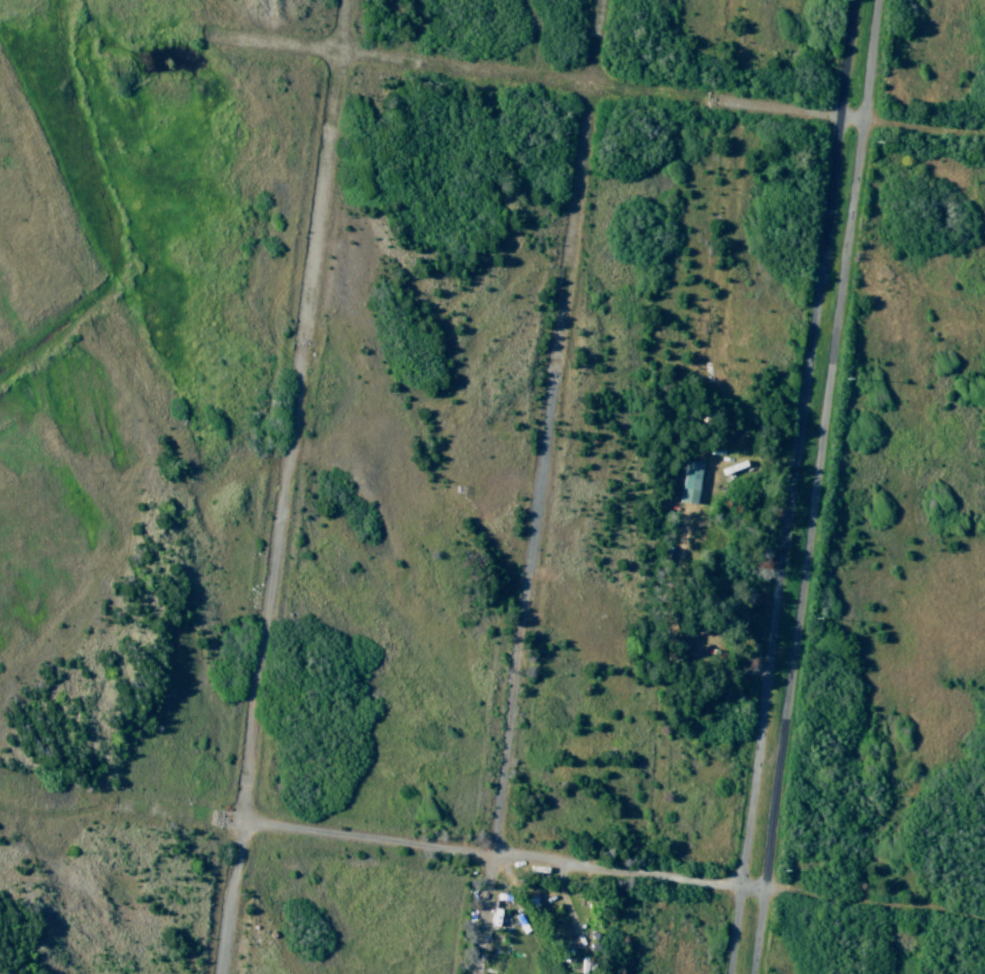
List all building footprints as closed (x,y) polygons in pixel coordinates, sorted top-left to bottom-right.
[(693,503),(701,462),(686,459),(678,500),(693,503)] [(498,908),(491,907),(488,924),(496,925),(498,908)]
